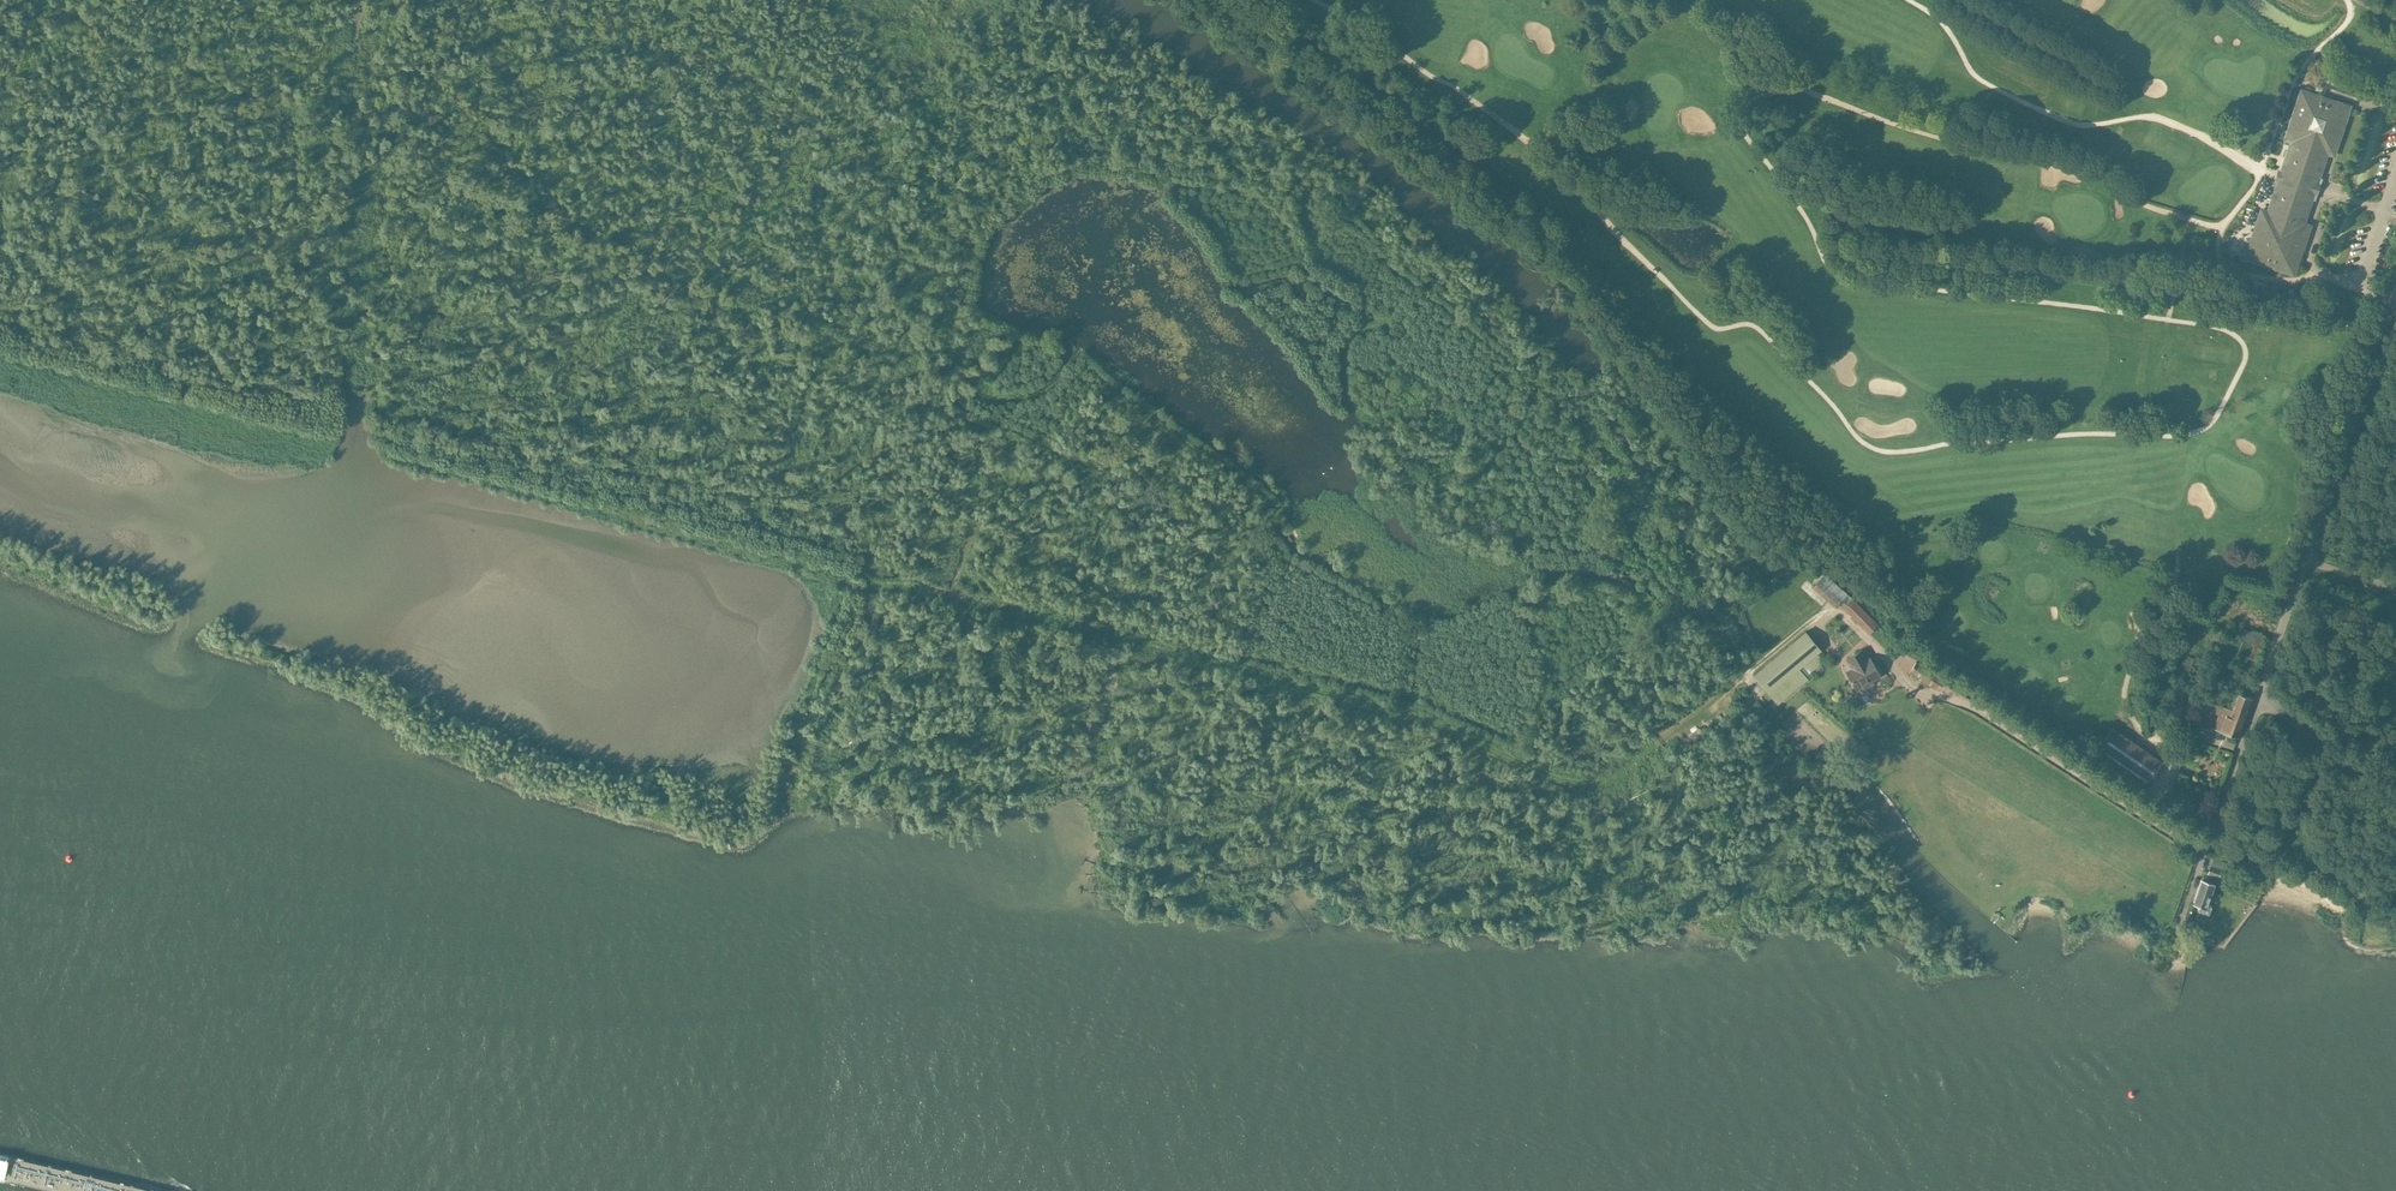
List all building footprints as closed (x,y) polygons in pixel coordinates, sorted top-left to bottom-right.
[(2317,189),(2319,178),(2327,153),(2331,155),(2332,152),(2334,153),(2349,108),(2347,108),(2348,105),(2303,91),(2302,93),(2300,92),(2285,137),(2288,137),(2287,140),(2291,141),(2286,157),(2281,169),(2279,176),(2317,189)] [(2317,189),(2279,176),(2278,179),(2277,181),(2268,210),(2264,208),(2263,211),(2261,210),(2245,256),(2248,257),(2247,259),(2292,274),(2292,272),(2295,272),(2310,228),(2307,227),(2308,225),(2304,223),(2312,198),(2312,199),(2317,189)] [(1879,626),(1825,574),(1814,586),(1828,600),(1836,605),(1838,604),(1870,635),(1879,626)] [(2266,637),(2242,629),(2239,638),(2216,631),(2194,696),(2219,705),(2217,708),(2220,709),(2213,729),(2238,738),(2253,699),(2242,695),(2245,686),(2250,687),(2266,637)] [(1805,676),(1814,669),(1820,664),(1823,661),(1818,654),(1822,651),(1806,632),(1754,675),(1776,702),(1806,677),(1805,676)] [(1857,690),(1862,687),(1864,690),(1875,684),(1873,681),(1881,676),(1871,658),(1868,660),(1862,650),(1847,659),(1853,669),(1846,673),(1857,690)] [(1942,679),(1917,662),(1911,672),(1923,679),(1922,681),(1935,690),(1942,679)] [(2187,678),(2180,677),(2178,689),(2186,690),(2187,678)] [(2184,690),(2167,689),(2163,734),(2180,736),(2184,690)] [(2162,762),(2112,728),(2092,758),(2142,792),(2162,762)] [(2210,867),(2219,869),(2224,871),(2226,864),(2212,859),(2210,867)] [(2219,869),(2210,867),(2207,875),(2217,878),(2219,869)] [(2201,880),(2193,903),(2199,905),(2198,911),(2209,915),(2212,907),(2207,905),(2213,884),(2201,880)]
